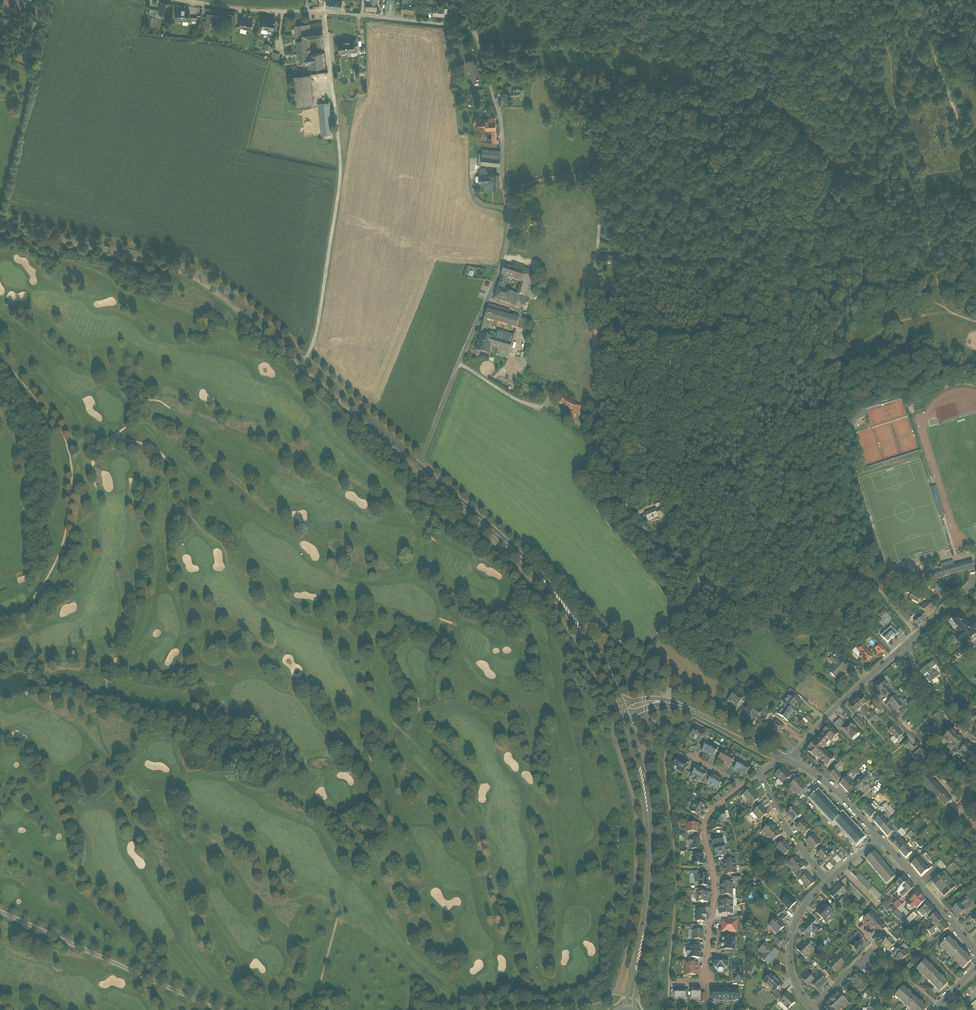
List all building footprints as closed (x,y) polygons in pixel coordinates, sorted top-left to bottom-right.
[(340,9),(342,0),(339,0),(328,0),(327,7),(340,9)] [(376,11),(377,0),(366,0),(366,11),(376,11)] [(395,10),(396,0),(387,0),(385,9),(395,10)] [(159,13),(167,15),(170,4),(161,2),(160,10),(159,13)] [(401,12),(414,13),(415,5),(415,3),(402,2),(401,12)] [(433,15),(444,16),(444,13),(445,8),(434,7),(433,15)] [(160,10),(153,9),(151,16),(150,21),(157,23),(159,13),(160,10)] [(176,20),(188,21),(189,9),(177,9),(176,20)] [(227,14),(225,31),(229,31),(230,28),(234,28),(235,22),(233,22),(234,18),(234,15),(227,14)] [(209,26),(214,26),(215,16),(207,15),(206,21),(206,25),(209,26)] [(239,28),(250,30),(252,19),(241,17),(239,28)] [(267,30),(271,30),(272,30),(274,21),(274,19),(263,18),(261,28),(267,29),(267,30)] [(303,39),(302,29),(302,25),(294,25),(299,65),(301,64),(310,63),(309,54),(307,39),(303,39)] [(302,29),(303,39),(307,39),(317,38),(324,37),(322,27),(310,28),(302,29)] [(356,52),(355,48),(355,45),(355,40),(338,42),(339,52),(351,51),(351,53),(356,52)] [(322,53),(309,54),(310,63),(310,68),(324,66),(322,53)] [(469,70),(473,83),(481,81),(481,77),(476,63),(474,64),(473,59),(466,61),(468,70),(469,70)] [(293,76),(296,106),(313,104),(310,74),(293,76)] [(505,100),(507,100),(514,99),(514,97),(520,96),(520,100),(523,100),(523,96),(523,90),(519,90),(519,92),(511,92),(511,87),(506,87),(506,93),(504,93),(504,95),(501,95),(501,99),(502,99),(502,100),(505,100)] [(319,103),(322,135),(332,134),(329,102),(319,103)] [(474,122),(474,131),(492,130),(496,129),(496,118),(490,118),(490,121),(474,122)] [(501,155),(482,152),(481,163),(497,165),(500,166),(501,155)] [(486,182),(486,188),(500,188),(500,174),(497,174),(488,174),(480,174),(479,182),(486,182)] [(598,261),(607,262),(608,255),(599,254),(598,261)] [(616,256),(608,255),(607,262),(615,263),(616,256)] [(508,279),(521,282),(524,273),(519,271),(513,270),(512,269),(505,267),(502,277),(508,279)] [(525,268),(524,273),(521,282),(519,288),(517,295),(508,292),(504,303),(520,308),(521,303),(526,304),(527,303),(529,304),(530,299),(534,300),(538,285),(534,284),(538,272),(525,268)] [(498,289),(504,291),(506,284),(500,283),(498,289)] [(495,300),(504,303),(508,292),(504,291),(498,289),(495,300)] [(510,311),(489,305),(487,310),(509,316),(510,311)] [(487,310),(485,320),(490,321),(516,328),(519,319),(509,316),(487,310)] [(510,353),(512,343),(496,339),(494,338),(495,334),(487,332),(482,330),(480,335),(493,338),(491,347),(498,349),(510,353)] [(498,331),(496,339),(512,343),(514,336),(498,331)] [(476,352),(489,355),(491,347),(493,338),(480,335),(476,352)] [(508,358),(510,353),(498,349),(496,355),(508,358)] [(549,394),(555,398),(558,392),(552,388),(549,394)] [(564,419),(571,424),(579,412),(582,408),(564,398),(560,404),(572,411),(569,416),(567,414),(564,419)] [(845,423),(849,426),(851,423),(854,425),(858,419),(866,416),(864,408),(853,412),(845,423)] [(945,516),(936,486),(930,488),(939,518),(945,516)] [(645,514),(648,522),(658,517),(659,520),(664,518),(659,508),(655,510),(645,514)] [(673,557),(680,563),(686,555),(682,552),(680,554),(678,552),(673,557)] [(942,570),(945,577),(968,569),(968,571),(975,569),(972,560),(942,569),(942,570)] [(926,574),(928,582),(942,578),(940,573),(939,572),(939,571),(926,574)] [(939,596),(941,598),(946,592),(939,585),(937,587),(936,587),(933,591),(939,596)] [(917,604),(918,604),(922,597),(913,592),(911,596),(909,599),(917,604)] [(921,608),(927,615),(934,608),(928,601),(921,608)] [(954,639),(958,643),(966,637),(968,639),(975,633),(974,631),(972,628),(970,625),(959,613),(951,620),(957,626),(958,625),(963,631),(954,639)] [(913,621),(918,626),(924,621),(923,619),(919,615),(917,617),(913,621)] [(891,626),(881,635),(888,643),(896,636),(898,633),(896,632),(891,626)] [(900,628),(896,632),(898,633),(896,636),(898,638),(904,633),(900,628)] [(875,649),(880,654),(885,650),(879,644),(875,649)] [(860,656),(866,662),(873,656),(862,645),(858,650),(861,654),(860,656)] [(963,651),(956,657),(958,659),(965,653),(963,651)] [(829,672),(836,679),(844,671),(846,669),(847,668),(846,667),(839,661),(837,659),(839,657),(836,654),(835,655),(834,656),(830,660),(835,665),(829,672)] [(846,669),(851,673),(856,668),(851,662),(846,667),(847,668),(846,669)] [(927,681),(930,684),(939,677),(936,673),(935,674),(932,670),(936,666),(933,662),(920,673),(924,677),(927,675),(930,678),(927,681)] [(908,682),(909,683),(914,679),(909,674),(910,673),(907,671),(900,677),(901,677),(901,678),(904,676),(907,680),(908,681),(908,682)] [(919,679),(925,687),(928,685),(921,677),(919,679)] [(874,685),(880,692),(887,687),(885,685),(882,680),(874,685)] [(892,693),(891,692),(887,687),(880,692),(880,693),(885,699),(886,698),(892,693)] [(886,698),(888,700),(893,695),(896,693),(893,690),(891,692),(892,693),(886,698)] [(733,705),(737,707),(742,701),(744,697),(736,691),(732,695),(727,701),(733,705)] [(785,699),(787,700),(785,704),(786,705),(794,711),(800,702),(794,697),(789,693),(789,694),(785,699)] [(746,704),(751,698),(746,695),(744,697),(742,701),(746,704)] [(861,698),(855,703),(867,715),(870,713),(863,706),(866,704),(861,698)] [(892,707),(896,712),(897,711),(902,706),(898,701),(895,698),(890,702),(889,703),(889,704),(890,703),(893,706),(892,707)] [(744,712),(750,716),(756,707),(752,704),(751,703),(749,706),(744,712)] [(865,718),(867,715),(855,703),(850,707),(855,713),(858,711),(865,718)] [(794,711),(786,705),(782,711),(781,710),(777,714),(788,722),(795,712),(794,711)] [(897,711),(899,714),(906,707),(905,705),(902,706),(897,711)] [(762,712),(756,707),(750,716),(755,720),(759,715),(762,712)] [(875,724),(879,720),(875,716),(873,717),(871,720),(875,724)] [(854,721),(859,727),(862,724),(857,718),(854,721)] [(924,722),(928,727),(932,723),(928,718),(924,722)] [(834,725),(839,731),(842,728),(845,726),(840,719),(834,725)] [(770,733),(776,738),(784,727),(776,722),(773,726),(774,727),(770,733)] [(852,739),(851,738),(857,732),(858,733),(859,733),(849,722),(845,726),(842,728),(852,739)] [(921,734),(927,741),(938,731),(932,724),(921,734)] [(816,758),(827,767),(834,759),(823,750),(831,741),(832,742),(838,734),(829,726),(823,731),(825,732),(823,734),(815,743),(814,742),(811,746),(810,746),(807,750),(808,751),(807,752),(811,756),(815,759),(816,758)] [(893,738),(896,742),(901,738),(902,737),(894,727),(888,733),(893,738)] [(698,743),(701,738),(703,735),(704,733),(696,728),(692,735),(694,736),(693,738),(695,740),(694,741),(698,743)] [(958,730),(965,736),(967,733),(960,728),(958,730)] [(953,748),(955,749),(961,743),(962,741),(951,731),(946,737),(944,740),(946,742),(946,744),(951,748),(953,748)] [(860,735),(858,733),(857,732),(851,738),(852,739),(853,740),(860,735)] [(702,752),(707,755),(713,745),(708,742),(708,741),(706,745),(702,752)] [(955,749),(960,753),(965,747),(961,743),(955,749)] [(905,748),(910,753),(914,749),(909,744),(905,748)] [(719,748),(713,745),(707,755),(713,758),(716,751),(719,748)] [(971,763),(973,760),(975,756),(975,752),(967,745),(965,747),(960,753),(962,755),(962,757),(966,761),(968,761),(971,763)] [(909,754),(913,758),(914,757),(917,754),(914,750),(914,749),(910,753),(909,754)] [(723,764),(729,754),(726,752),(724,751),(722,755),(718,761),(723,764)] [(914,757),(917,760),(922,766),(929,759),(923,753),(922,753),(920,751),(917,754),(914,757)] [(853,771),(855,773),(857,771),(862,767),(864,765),(875,755),(873,752),(853,771)] [(735,757),(733,756),(729,754),(723,764),(729,767),(732,761),(735,757)] [(683,774),(683,775),(685,771),(688,767),(686,766),(688,762),(683,759),(679,756),(674,765),(675,766),(678,768),(677,771),(683,774)] [(739,773),(745,763),(742,761),(740,760),(738,764),(734,770),(739,773)] [(751,766),(749,765),(745,763),(739,773),(745,776),(751,766)] [(693,781),(697,783),(698,781),(701,783),(706,775),(707,772),(704,770),(701,769),(697,767),(695,770),(692,775),(691,777),(694,779),(693,781)] [(778,779),(783,784),(788,779),(790,777),(783,768),(775,775),(778,779)] [(845,777),(846,779),(849,781),(856,774),(855,773),(853,771),(853,770),(845,777)] [(866,774),(864,775),(870,781),(874,777),(868,770),(866,771),(865,773),(866,774)] [(685,781),(689,774),(690,774),(685,771),(683,775),(683,774),(680,779),(685,781)] [(830,775),(837,782),(842,778),(839,775),(836,771),(835,772),(834,771),(830,774),(830,775)] [(938,800),(945,807),(949,804),(952,801),(949,798),(948,799),(932,781),(935,778),(929,772),(917,783),(935,803),(938,800)] [(714,788),(717,790),(718,788),(719,787),(720,787),(722,784),(721,784),(722,781),(712,775),(711,778),(707,783),(708,784),(714,787),(714,788)] [(858,775),(857,775),(850,782),(851,784),(852,783),(853,784),(860,778),(861,778),(860,776),(859,775),(858,775)] [(866,784),(870,781),(864,775),(864,776),(861,778),(853,786),(858,792),(862,788),(866,784)] [(794,792),(798,796),(798,795),(806,788),(805,788),(802,785),(803,784),(798,778),(790,785),(795,790),(794,792)] [(861,778),(860,778),(853,784),(852,783),(851,784),(853,786),(861,778)] [(850,782),(849,781),(846,779),(840,785),(852,798),(855,795),(855,796),(856,795),(855,794),(858,792),(853,786),(851,784),(850,782)] [(798,795),(800,798),(804,794),(808,790),(806,788),(798,795)] [(752,805),(756,802),(759,799),(751,789),(743,795),(747,800),(752,805)] [(810,800),(821,812),(829,804),(818,792),(810,800)] [(691,812),(699,816),(705,807),(700,804),(697,802),(691,812)] [(874,802),(864,811),(870,818),(879,810),(880,809),(874,802)] [(840,816),(829,804),(821,812),(832,824),(834,822),(840,816)] [(880,809),(879,810),(881,813),(883,811),(885,809),(888,807),(885,804),(880,809)] [(888,812),(891,816),(896,813),(889,805),(888,807),(885,809),(888,812)] [(759,821),(768,814),(767,814),(761,806),(757,809),(753,813),(758,819),(760,821),(759,821)] [(787,814),(793,821),(797,818),(796,817),(799,814),(800,815),(794,808),(794,807),(789,811),(787,814)] [(718,813),(714,819),(723,824),(725,822),(727,821),(726,816),(722,817),(721,811),(720,811),(721,812),(718,813)] [(886,814),(882,817),(886,821),(889,819),(891,816),(888,812),(886,814)] [(843,814),(840,816),(834,822),(845,833),(853,826),(843,814)] [(887,823),(886,821),(882,817),(881,816),(874,822),(880,830),(887,823)] [(722,826),(723,824),(714,819),(711,825),(711,827),(710,828),(716,827),(717,830),(722,829),(722,826)] [(887,823),(892,829),(894,827),(895,826),(896,824),(892,820),(891,821),(887,823)] [(796,828),(804,836),(803,835),(806,832),(807,833),(810,830),(803,822),(798,827),(796,828)] [(892,829),(887,823),(880,830),(887,838),(891,834),(894,831),(892,829)] [(762,832),(763,832),(767,838),(776,830),(771,824),(764,830),(762,832)] [(891,834),(892,835),(901,829),(898,826),(899,825),(898,824),(897,825),(897,824),(896,824),(895,826),(894,827),(892,829),(894,831),(891,834)] [(864,838),(853,826),(845,833),(856,846),(864,838)] [(892,835),(895,838),(904,831),(902,828),(901,829),(892,835)] [(776,830),(767,838),(772,842),(772,843),(774,841),(780,835),(776,830)] [(906,833),(904,831),(895,838),(897,841),(899,838),(900,839),(906,833)] [(907,836),(910,840),(915,837),(911,832),(907,836)] [(712,839),(713,847),(724,844),(722,837),(722,836),(717,838),(712,839)] [(806,842),(814,850),(820,844),(813,836),(806,842)] [(893,844),(899,851),(906,846),(900,839),(899,838),(897,841),(893,844)] [(691,849),(700,849),(700,844),(699,844),(699,839),(694,839),(690,839),(690,841),(690,845),(691,845),(691,849)] [(915,843),(920,849),(924,845),(919,840),(915,843)] [(776,848),(783,856),(791,850),(788,846),(784,841),(778,846),(776,848)] [(726,851),(724,844),(713,847),(715,855),(721,853),(726,852),(726,851)] [(814,850),(816,852),(822,846),(820,844),(814,850)] [(824,848),(822,846),(816,852),(818,854),(824,849),(824,848)] [(909,850),(906,846),(899,851),(899,852),(906,859),(912,853),(909,850)] [(830,858),(831,857),(828,853),(824,849),(818,854),(817,855),(824,863),(830,858)] [(875,869),(877,871),(885,865),(881,860),(879,858),(874,852),(866,860),(867,859),(869,862),(868,863),(874,869),(875,869)] [(693,856),(693,861),(695,861),(695,864),(703,864),(703,856),(700,855),(693,855),(693,856)] [(793,869),(796,873),(800,870),(804,867),(801,863),(800,864),(795,858),(789,863),(787,865),(792,871),(793,869)] [(911,865),(921,877),(932,867),(930,865),(926,868),(923,865),(919,859),(918,859),(911,865)] [(724,867),(724,868),(736,867),(735,860),(729,861),(724,861),(725,865),(725,867),(724,867)] [(936,864),(942,870),(946,866),(940,860),(936,864)] [(889,870),(885,865),(877,871),(879,874),(878,875),(884,882),(885,881),(887,884),(886,884),(886,885),(895,878),(891,872),(889,870)] [(736,874),(736,867),(724,868),(724,870),(725,870),(725,872),(726,875),(736,874)] [(932,883),(944,897),(956,887),(944,873),(932,883)] [(800,880),(807,889),(815,883),(807,874),(804,876),(800,880)] [(699,886),(707,886),(707,876),(699,875),(699,886)] [(861,875),(857,879),(869,891),(873,887),(861,875)] [(898,891),(902,887),(908,881),(904,877),(895,887),(898,891)] [(845,887),(863,905),(867,900),(845,878),(841,883),(845,887)] [(902,887),(904,889),(905,891),(908,894),(914,888),(908,881),(902,887)] [(829,895),(836,902),(837,902),(841,898),(846,892),(843,889),(839,885),(829,895)] [(881,896),(873,887),(869,891),(877,900),(881,896)] [(698,902),(708,903),(708,894),(704,893),(697,893),(697,901),(698,902)] [(786,906),(789,910),(796,903),(793,900),(793,899),(788,895),(782,901),(787,906),(786,906)] [(907,906),(912,910),(914,908),(917,910),(925,902),(922,899),(923,898),(921,896),(919,896),(919,897),(917,895),(909,902),(910,903),(907,906)] [(887,901),(881,896),(877,900),(882,905),(887,901)] [(846,903),(841,898),(837,902),(836,902),(834,904),(839,909),(846,903)] [(959,904),(962,907),(966,903),(967,904),(968,903),(965,899),(959,904)] [(893,905),(897,909),(902,905),(897,901),(893,905)] [(923,917),(925,919),(926,918),(933,911),(934,911),(927,904),(918,913),(922,918),(923,917)] [(952,909),(958,917),(965,911),(962,907),(959,904),(952,909)] [(822,919),(823,920),(828,915),(830,917),(834,914),(824,905),(821,908),(821,909),(817,913),(816,913),(822,919)] [(705,922),(705,918),(705,914),(705,911),(700,910),(696,910),(696,922),(705,922)] [(892,915),(902,924),(906,920),(896,911),(892,915)] [(926,918),(928,921),(929,920),(935,914),(933,911),(926,918)] [(778,915),(783,921),(788,916),(784,912),(782,914),(780,913),(778,915)] [(813,916),(819,922),(822,919),(816,913),(813,916)] [(863,920),(872,930),(874,928),(880,922),(877,918),(877,919),(871,913),(863,920)] [(929,920),(933,925),(935,927),(942,921),(936,914),(935,914),(929,920)] [(777,934),(784,927),(784,926),(783,927),(780,924),(781,923),(776,919),(769,926),(773,930),(774,929),(777,933),(777,934)] [(805,931),(808,934),(813,930),(816,934),(821,929),(812,920),(803,929),(805,931)] [(729,932),(733,932),(733,927),(736,927),(736,922),(736,921),(728,921),(723,921),(723,925),(722,932),(724,932),(728,932),(729,932)] [(949,929),(942,921),(935,927),(937,929),(942,935),(949,929)] [(935,927),(933,929),(928,933),(931,936),(935,932),(934,931),(937,929),(935,927)] [(888,931),(886,928),(885,929),(883,931),(885,934),(888,938),(891,935),(888,931)] [(694,940),(703,940),(703,932),(697,931),(693,931),(693,932),(693,938),(694,940)] [(802,933),(805,936),(808,939),(810,936),(808,934),(805,931),(802,933)] [(882,944),(888,938),(885,934),(883,931),(882,931),(880,934),(876,938),(882,944)] [(856,939),(860,943),(864,938),(858,932),(853,937),(856,939)] [(725,950),(734,950),(734,944),(735,944),(735,938),(723,938),(723,940),(722,940),(722,942),(723,942),(723,943),(721,943),(721,945),(721,948),(721,950),(725,950)] [(772,942),(778,947),(782,943),(776,938),(772,942)] [(892,942),(888,938),(882,944),(888,951),(893,947),(895,944),(892,941),(892,942)] [(850,945),(857,953),(863,946),(860,943),(856,939),(850,945)] [(950,955),(952,958),(960,950),(955,946),(956,945),(954,943),(953,944),(949,939),(941,946),(944,949),(943,950),(949,956),(950,955)] [(797,950),(805,958),(806,958),(805,957),(813,949),(814,950),(808,944),(805,941),(805,942),(797,950)] [(761,958),(768,965),(774,959),(778,953),(773,949),(772,950),(770,948),(770,947),(766,943),(762,948),(766,952),(764,955),(761,958)] [(696,958),(700,958),(700,955),(700,951),(700,947),(698,947),(689,947),(688,947),(688,950),(687,950),(687,956),(688,956),(688,958),(690,958),(696,958)] [(896,959),(900,963),(906,957),(907,956),(903,953),(904,952),(901,948),(900,948),(897,951),(895,953),(898,957),(896,959)] [(964,955),(960,950),(952,958),(955,961),(954,961),(960,968),(961,967),(964,969),(971,962),(967,957),(967,956),(965,954),(964,955)] [(837,957),(842,962),(847,957),(842,952),(837,957)] [(828,966),(836,973),(839,970),(845,964),(842,962),(837,957),(831,963),(830,963),(829,964),(830,964),(828,965),(828,966)] [(718,969),(723,969),(723,968),(728,968),(728,959),(722,958),(714,958),(714,968),(718,968),(718,969)] [(926,979),(929,981),(936,974),(925,962),(917,970),(920,972),(919,973),(925,979),(926,979)] [(738,981),(742,981),(742,979),(742,977),(742,972),(743,972),(743,964),(734,964),(734,970),(735,970),(735,972),(734,972),(734,981),(738,981)] [(907,973),(913,967),(910,964),(904,970),(907,973)] [(819,975),(824,980),(829,975),(824,971),(819,975)] [(859,987),(862,990),(864,988),(869,983),(859,973),(852,979),(860,987),(859,987)] [(775,992),(776,991),(778,989),(777,988),(781,984),(776,979),(771,974),(763,983),(769,988),(770,987),(775,992)] [(809,986),(811,984),(814,981),(814,980),(808,974),(802,979),(809,986)] [(948,985),(936,974),(929,981),(931,984),(930,985),(936,991),(937,990),(940,993),(942,991),(943,991),(944,990),(943,990),(948,985)] [(819,975),(814,980),(814,981),(811,984),(817,991),(823,985),(826,982),(824,980),(819,975)] [(965,999),(975,990),(975,982),(962,995),(965,999)] [(842,989),(847,994),(849,996),(851,993),(845,987),(842,989)] [(685,998),(685,990),(685,989),(683,989),(683,988),(679,988),(679,989),(675,989),(675,993),(674,994),(674,996),(675,997),(675,998),(676,998),(676,997),(680,997),(680,998),(685,998)] [(692,999),(697,999),(697,998),(701,998),(701,988),(691,988),(691,999),(692,999)] [(905,1005),(908,1007),(915,999),(903,988),(895,996),(898,999),(897,1000),(904,1006),(905,1005)] [(719,1003),(732,1003),(732,1002),(739,1002),(739,994),(738,994),(738,990),(735,990),(735,989),(731,989),(731,990),(727,990),(725,990),(721,990),(721,989),(717,989),(717,990),(713,989),(713,994),(712,994),(712,1002),(719,1002),(719,1003)] [(771,995),(777,1001),(782,996),(776,991),(775,992),(774,993),(771,995)] [(834,997),(832,999),(841,1008),(847,1002),(843,998),(838,993),(834,997)] [(848,996),(849,996),(847,994),(843,998),(847,1002),(849,1004),(853,1000),(848,996)] [(781,1002),(783,1005),(784,1005),(789,1009),(795,1002),(788,995),(784,998),(781,1002)] [(841,1008),(832,999),(830,1001),(826,1006),(830,1009),(839,1009),(841,1008)] [(915,999),(908,1007),(910,1009),(927,1009),(915,999)]
